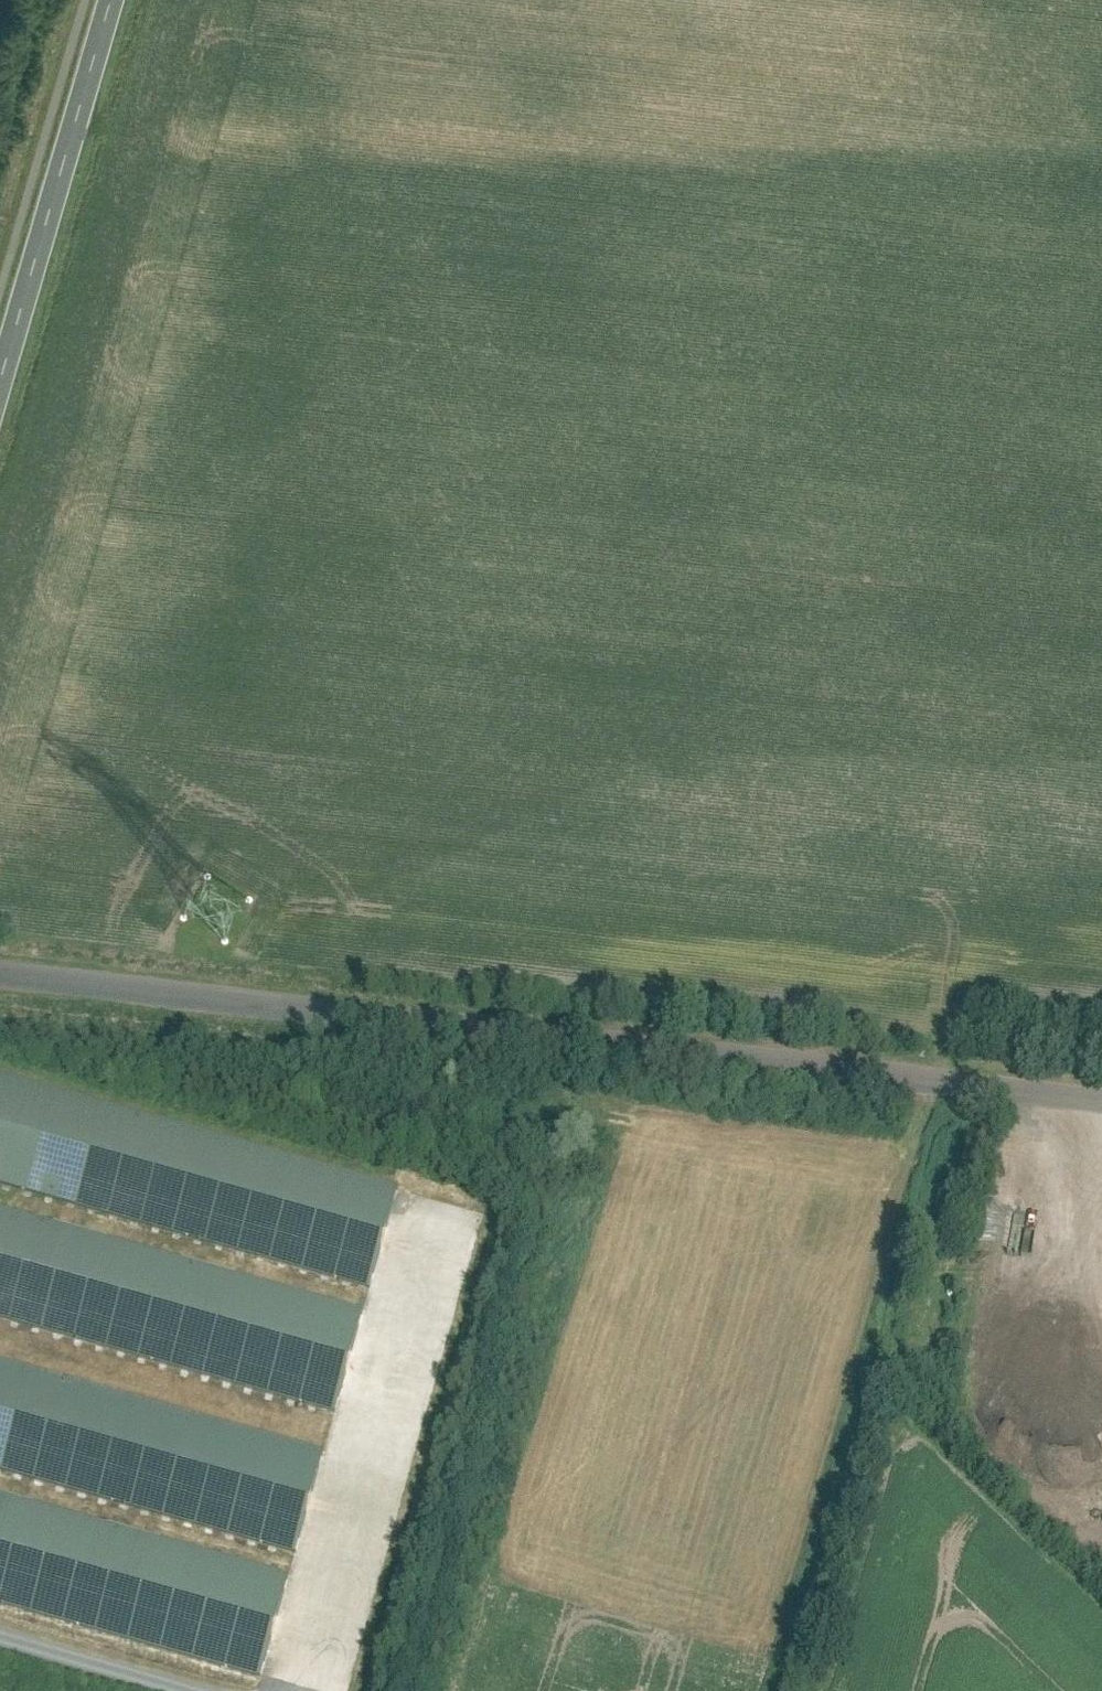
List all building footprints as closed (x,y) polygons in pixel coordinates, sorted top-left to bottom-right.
[(371,1288),(402,1181),(0,1065),(0,1181),(371,1288)] [(333,1409),(363,1306),(0,1202),(0,1313),(333,1409)] [(298,1554),(329,1447),(0,1352),(0,1468),(298,1554)] [(259,1675),(289,1573),(0,1490),(0,1600),(259,1675)]
